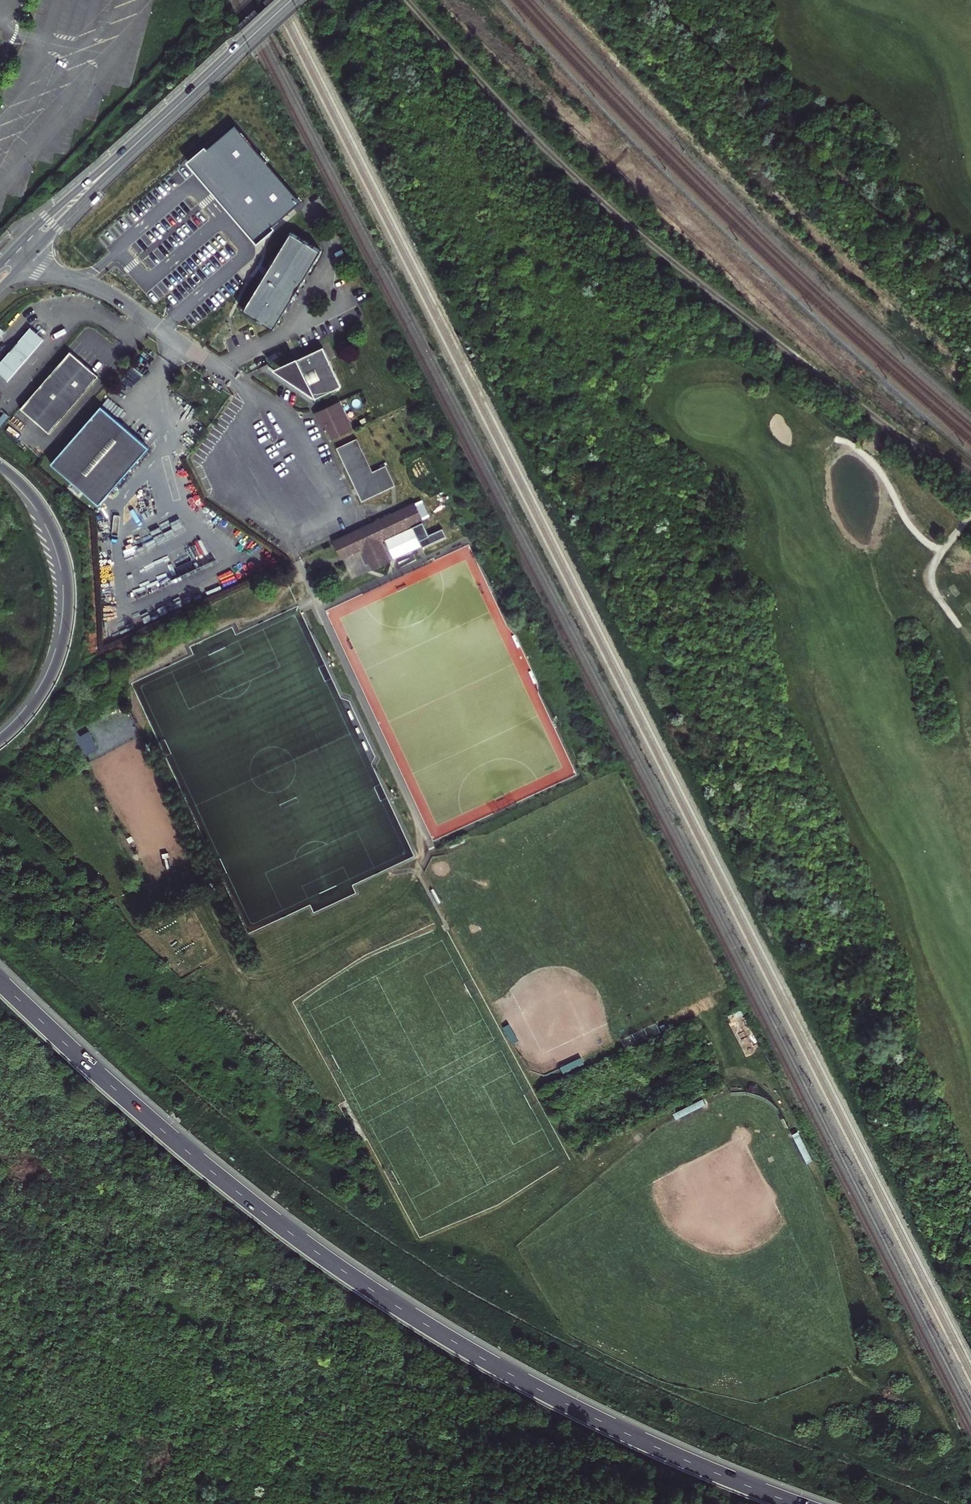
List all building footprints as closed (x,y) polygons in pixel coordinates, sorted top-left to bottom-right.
[(301,202),(236,126),(207,149),(195,160),(237,208),(261,236),(273,226),(301,202)] [(195,160),(207,149),(206,147),(188,163),(257,244),(275,229),(273,226),(261,236),(195,160)] [(321,249),(290,231),(269,268),(267,271),(265,274),(254,292),(244,310),(274,328),(321,249)] [(263,265),(259,271),(265,274),(269,268),(263,265)] [(32,326),(0,363),(0,373),(8,380),(44,337),(32,326)] [(315,399),(342,387),(324,347),(298,359),(288,363),(286,365),(284,367),(283,369),(283,372),(284,374),(286,376),(288,378),(290,379),(292,379),(291,381),(311,396),(313,395),(315,399)] [(270,355),(267,356),(269,361),(278,356),(276,352),(270,355)] [(48,435),(97,379),(69,355),(20,411),(48,435)] [(288,363),(298,359),(297,356),(273,366),(291,381),(292,379),(290,379),(288,378),(286,376),(284,374),(283,372),(283,369),(284,367),(286,365),(288,363)] [(340,402),(314,414),(316,417),(342,405),(340,402)] [(342,405),(316,417),(319,423),(321,429),(326,427),(332,440),(353,430),(342,405)] [(100,408),(51,463),(74,483),(97,503),(145,447),(123,428),(100,408)] [(356,440),(336,449),(361,503),(396,487),(387,468),(372,475),(356,440)] [(414,503),(333,541),(342,560),(363,550),(372,571),(391,562),(382,541),(413,527),(423,548),(446,537),(443,530),(429,536),(422,520),(427,518),(424,511),(419,513),(414,503)] [(78,731),(75,732),(86,754),(99,747),(90,730),(80,735),(78,731)] [(762,1050),(757,1039),(743,1056),(745,1059),(762,1050)] [(798,1132),(792,1135),(807,1164),(813,1161),(798,1132)]
